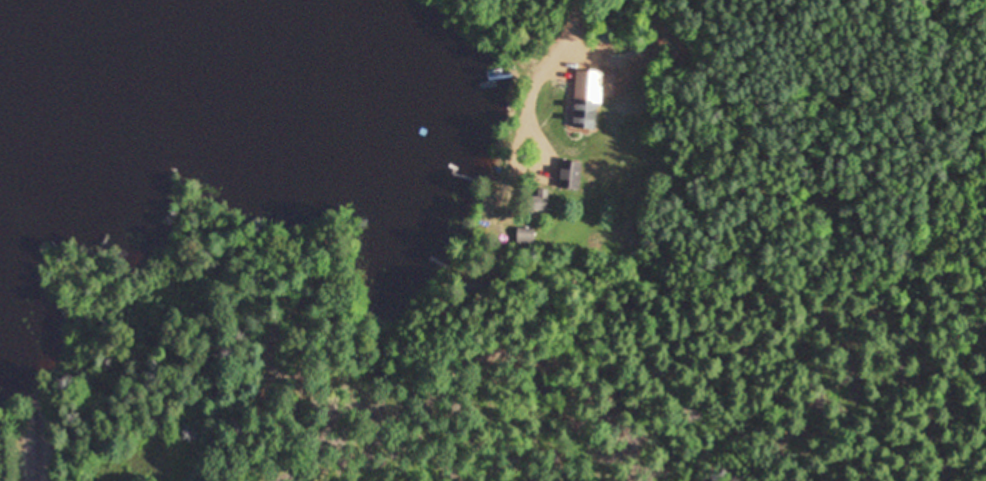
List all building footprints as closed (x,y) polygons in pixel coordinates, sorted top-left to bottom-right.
[(580,189),(581,162),(559,161),(558,189),(580,189)] [(548,189),(538,189),(538,196),(529,196),(529,209),(548,209),(548,189)] [(517,245),(534,245),(534,228),(517,227),(517,245)]
